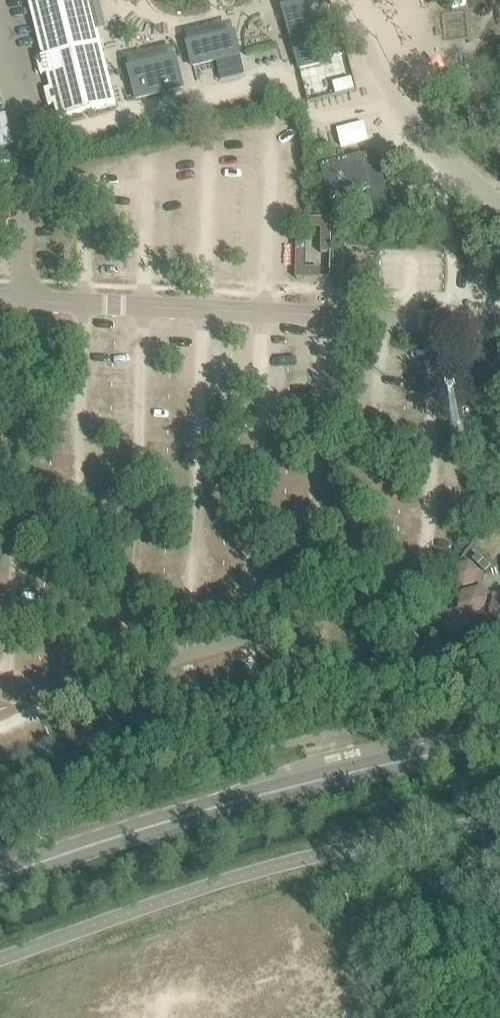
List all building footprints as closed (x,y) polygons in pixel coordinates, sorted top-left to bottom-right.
[(42,56),(36,58),(40,74),(46,73),(50,87),(44,89),(48,105),(54,104),(58,119),(82,113),(86,112),(115,105),(97,31),(94,18),(89,0),(28,0),(42,56)] [(308,7),(284,14),(297,61),(299,70),(301,69),(319,65),(313,32),(308,7)] [(235,31),(185,43),(192,69),(240,56),(235,31)] [(176,56),(127,67),(132,93),(182,80),(176,56)] [(12,145),(8,129),(4,114),(0,115),(0,148),(12,145)] [(371,154),(321,166),(328,200),(367,191),(374,216),(391,212),(384,186),(379,187),(371,154)] [(476,553),(471,558),(477,564),(482,559),(476,553)] [(483,560),(478,565),(484,571),(490,566),(483,560)] [(474,582),(474,581),(477,571),(477,570),(468,562),(457,565),(454,577),(462,585),(474,582)] [(485,599),(477,590),(477,589),(464,592),(459,605),(460,606),(468,615),(469,615),(482,612),(486,599),(485,599)] [(493,600),(489,612),(497,621),(499,620),(499,598),(493,600)] [(463,619),(455,610),(443,612),(439,624),(448,633),(460,631),(463,619)]
